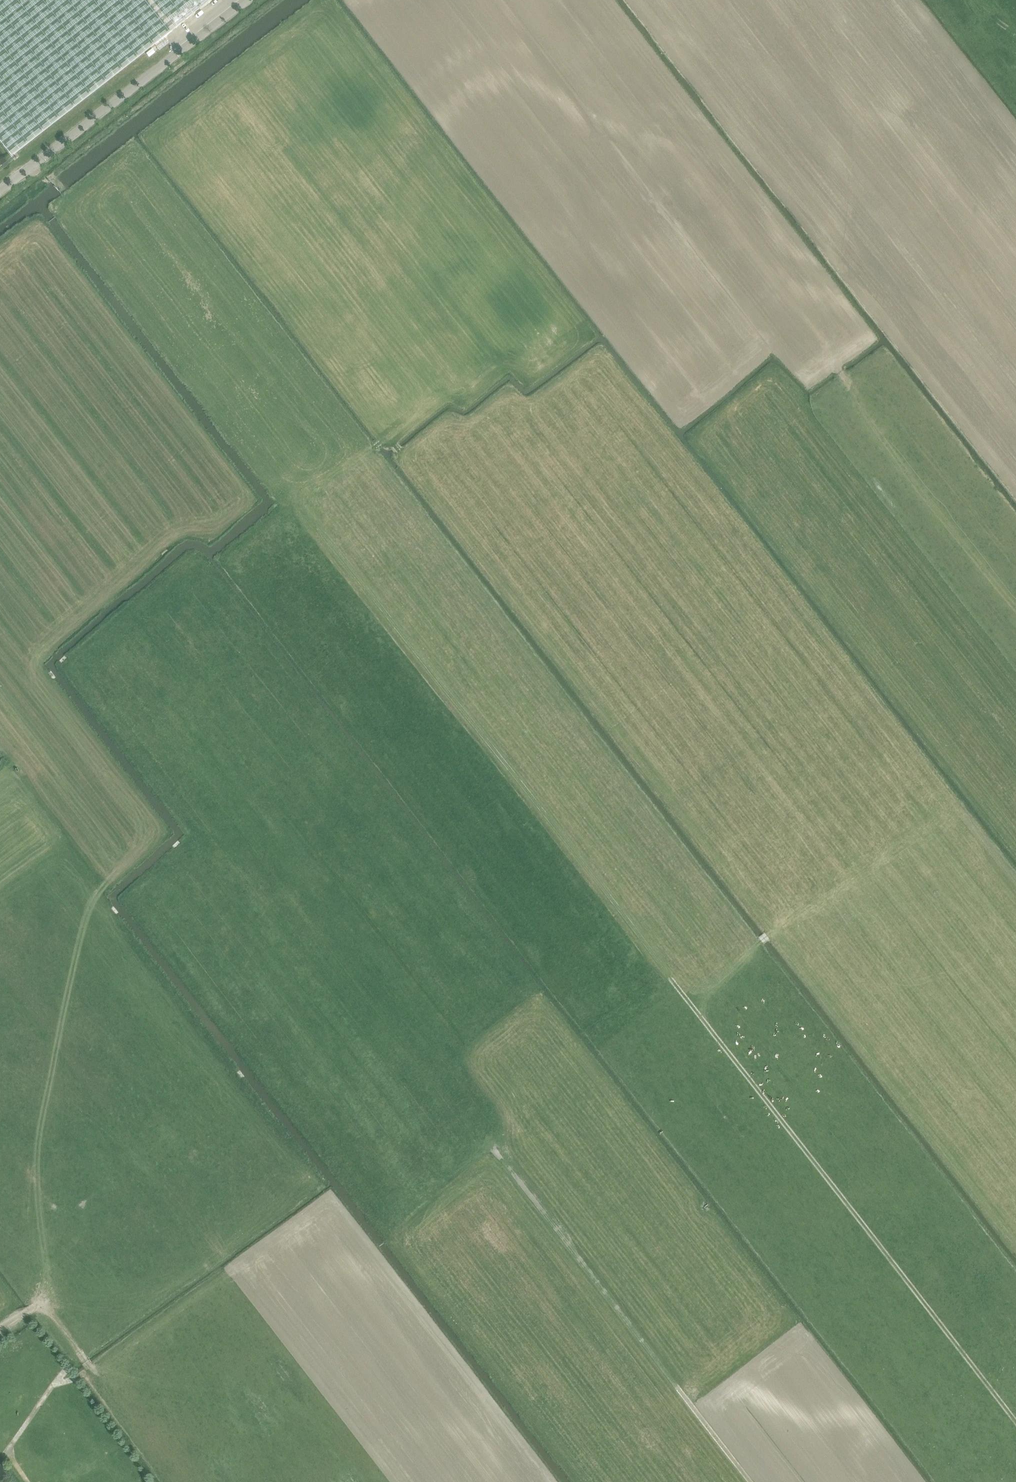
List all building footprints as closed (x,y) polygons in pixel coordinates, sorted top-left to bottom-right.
[(13,156),(212,0),(0,0),(0,140),(13,156)]
